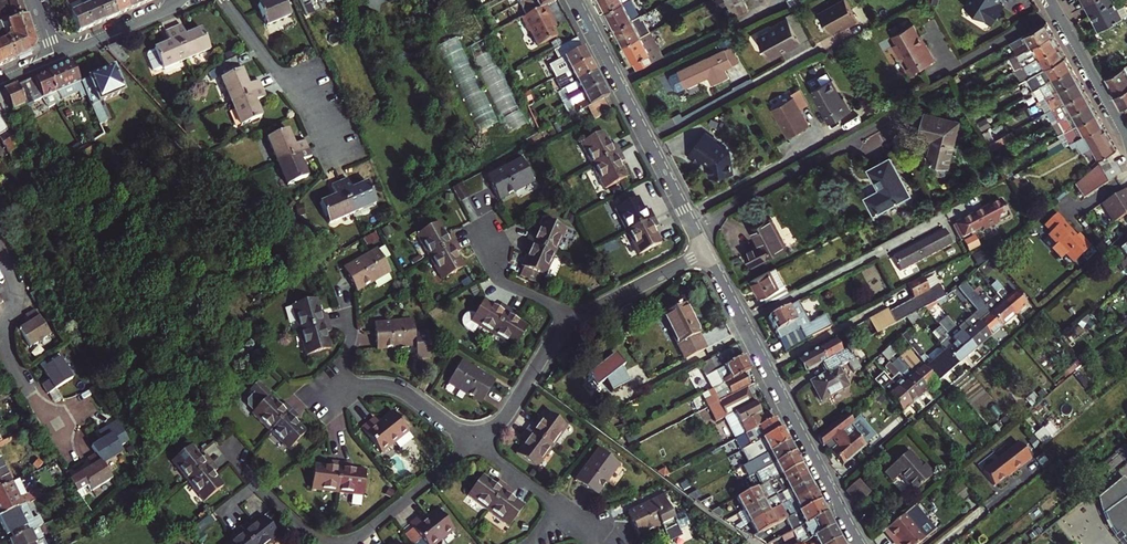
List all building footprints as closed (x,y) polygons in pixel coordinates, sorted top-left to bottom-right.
[(6,2),(6,5),(0,6),(0,12),(1,15),(5,14),(7,19),(26,15),(21,0),(12,0),(6,2)] [(81,0),(75,0),(66,4),(79,29),(92,24),(81,0)] [(92,24),(104,19),(96,0),(81,0),(92,24)] [(104,19),(117,13),(111,0),(96,0),(104,19)] [(117,13),(130,8),(127,0),(111,0),(117,13)] [(259,5),(268,25),(292,13),(285,0),(269,0),(259,5)] [(299,2),(305,15),(336,1),(335,0),(298,0),(299,2)] [(554,0),(525,0),(523,1),(520,3),(524,10),(527,8),(530,13),(545,5),(554,0)] [(607,11),(624,3),(628,0),(601,0),(607,11)] [(632,0),(628,0),(624,3),(632,19),(640,15),(632,0)] [(746,1),(746,0),(726,0),(730,8),(746,1)] [(858,19),(847,0),(838,0),(818,11),(830,31),(848,22),(849,24),(858,19)] [(963,3),(991,22),(1002,6),(1002,3),(998,0),(966,0),(963,3)] [(1114,0),(1092,0),(1086,3),(1098,26),(1121,15),(1114,0)] [(734,16),(750,9),(746,1),(730,8),(734,16)] [(632,19),(624,3),(607,11),(616,28),(632,19)] [(556,36),(552,28),(548,21),(552,19),(545,5),(530,13),(521,17),(527,30),(529,29),(538,46),(556,36)] [(30,28),(26,15),(7,19),(5,14),(1,15),(2,19),(0,20),(0,23),(4,32),(10,30),(11,32),(30,28)] [(643,14),(640,15),(632,19),(616,28),(624,45),(641,36),(651,31),(651,30),(643,14)] [(788,16),(771,25),(773,29),(758,37),(771,59),(780,53),(781,53),(781,52),(782,51),(782,50),(782,49),(781,48),(791,43),(793,46),(802,40),(788,16)] [(1017,53),(1053,33),(1046,20),(1010,40),(1017,53)] [(0,23),(0,54),(4,62),(16,56),(4,32),(0,23)] [(923,41),(913,23),(910,24),(909,23),(901,27),(902,29),(893,35),(897,42),(894,44),(901,57),(905,55),(911,65),(908,66),(913,74),(919,70),(918,68),(935,58),(925,40),(923,41)] [(187,57),(211,47),(202,28),(187,34),(182,24),(174,27),(187,57)] [(174,27),(166,31),(170,41),(154,48),(148,51),(147,54),(153,69),(157,70),(163,68),(187,57),(174,27)] [(11,32),(10,30),(4,32),(16,56),(31,50),(35,42),(30,28),(11,32)] [(651,31),(641,36),(624,45),(637,70),(658,60),(664,57),(651,31)] [(1017,53),(1023,65),(1060,44),(1053,33),(1017,53)] [(480,131),(499,122),(459,36),(440,45),(480,131)] [(549,65),(555,77),(558,76),(590,59),(583,47),(579,49),(575,40),(552,53),(556,61),(549,65)] [(1060,44),(1023,65),(1029,75),(1066,55),(1060,44)] [(739,62),(732,46),(725,50),(732,65),(739,62)] [(494,50),(479,56),(509,131),(524,125),(494,50)] [(679,72),(686,88),(709,77),(713,84),(727,76),(724,69),(732,65),(725,50),(679,72)] [(1007,58),(1014,70),(1023,65),(1017,53),(1007,58)] [(1040,84),(1072,66),(1066,55),(1029,75),(1020,80),(1017,82),(1021,89),(1038,80),(1040,84)] [(228,72),(242,69),(239,58),(226,61),(228,72)] [(558,76),(563,88),(569,85),(596,71),(590,59),(558,76)] [(45,72),(55,91),(79,81),(70,62),(45,72)] [(1104,77),(1105,78),(1114,94),(1126,87),(1126,62),(1104,77)] [(1029,75),(1023,65),(1014,70),(1020,80),(1029,75)] [(1046,95),(1079,78),(1072,66),(1040,84),(1046,95)] [(99,123),(110,118),(101,100),(122,91),(112,67),(79,81),(99,123)] [(241,70),(220,79),(231,102),(261,89),(258,81),(248,86),(241,70)] [(570,99),(602,83),(596,71),(569,85),(572,90),(565,94),(568,100),(570,99)] [(19,99),(21,103),(23,105),(42,98),(46,107),(55,103),(60,111),(65,107),(55,91),(45,72),(14,85),(19,99)] [(834,78),(814,90),(832,122),(854,110),(846,97),(843,98),(839,91),(840,90),(834,78)] [(1079,78),(1046,95),(1052,106),(1085,88),(1079,78)] [(603,98),(608,95),(602,83),(570,99),(573,108),(567,111),(569,116),(587,107),(603,98)] [(1046,95),(1040,84),(1034,87),(1040,99),(1046,95)] [(0,91),(0,115),(9,111),(18,125),(30,117),(28,114),(23,105),(21,103),(19,99),(14,85),(3,90),(0,91)] [(1114,94),(1121,106),(1126,102),(1126,87),(1114,94)] [(1085,88),(1052,106),(1058,118),(1091,99),(1085,88)] [(231,102),(241,126),(261,118),(255,102),(265,97),(261,89),(231,102)] [(1052,106),(1046,95),(1040,99),(1046,109),(1052,106)] [(796,96),(775,108),(791,137),(812,125),(796,96)] [(593,118),(610,109),(603,98),(587,107),(593,118)] [(1091,99),(1058,118),(1064,129),(1097,111),(1091,99)] [(1097,111),(1064,129),(1071,141),(1104,123),(1097,111)] [(927,113),(922,135),(936,138),(930,160),(951,165),(961,121),(927,113)] [(988,126),(982,116),(977,119),(982,129),(988,126)] [(1082,141),(1084,144),(1090,141),(1099,157),(1111,151),(1118,147),(1104,123),(1071,141),(1070,141),(1072,145),(1082,141)] [(990,125),(988,126),(982,129),(989,141),(996,137),(990,125)] [(5,129),(0,133),(0,140),(8,152),(16,147),(5,129)] [(289,129),(268,138),(278,162),(309,148),(306,140),(295,144),(289,129)] [(603,130),(580,142),(592,165),(619,151),(614,143),(610,145),(603,130)] [(996,137),(989,141),(992,147),(1008,138),(1005,132),(996,137)] [(711,165),(712,177),(722,175),(724,177),(725,175),(734,173),(730,152),(716,143),(717,142),(704,133),(691,156),(701,162),(702,162),(703,162),(704,162),(705,161),(711,165)] [(1057,144),(1056,142),(1050,145),(1053,150),(1066,143),(1064,140),(1057,144)] [(278,162),(288,186),(309,176),(302,161),(313,156),(309,148),(278,162)] [(1009,160),(1003,149),(996,152),(1002,163),(1009,160)] [(619,161),(623,159),(619,151),(592,165),(604,188),(627,176),(619,161)] [(1100,165),(1114,157),(1111,151),(1099,157),(1096,158),(1099,162),(1100,165)] [(1104,173),(1118,165),(1114,157),(1100,165),(1104,173)] [(520,158),(486,177),(498,199),(532,181),(520,158)] [(893,159),(871,171),(882,192),(868,199),(877,216),(914,196),(893,159)] [(1122,172),(1118,165),(1104,173),(1107,178),(1109,181),(1122,172)] [(1024,166),(1008,175),(1015,188),(1031,179),(1024,166)] [(1074,186),(1084,197),(1107,178),(1097,166),(1074,186)] [(350,179),(342,183),(356,214),(380,203),(371,183),(355,190),(350,179)] [(342,183),(334,187),(339,197),(324,204),(333,225),(356,214),(342,183)] [(450,194),(446,188),(440,191),(444,198),(450,194)] [(1106,203),(1118,224),(1126,219),(1126,192),(1106,203)] [(637,196),(614,207),(626,230),(654,216),(649,208),(645,211),(637,196)] [(999,198),(954,222),(962,236),(980,227),(982,229),(1008,215),(999,198)] [(1051,230),(1047,233),(1056,242),(1051,246),(1061,257),(1066,253),(1073,262),(1091,246),(1079,232),(1076,235),(1063,221),(1064,219),(1058,212),(1045,223),(1051,230)] [(791,244),(776,213),(755,223),(764,241),(749,249),(756,263),(791,244)] [(658,225),(654,216),(626,230),(638,253),(661,241),(653,227),(658,225)] [(555,253),(566,229),(543,220),(536,235),(531,233),(527,241),(555,253)] [(439,223),(417,235),(430,257),(457,242),(452,234),(447,237),(439,223)] [(943,227),(892,255),(900,269),(951,242),(943,227)] [(965,238),(969,250),(981,246),(977,234),(965,238)] [(527,241),(523,250),(528,252),(522,266),(524,267),(520,276),(538,284),(542,275),(545,277),(555,253),(527,241)] [(1126,257),(1126,256),(1126,241),(1118,248),(1126,257)] [(461,250),(457,242),(430,257),(443,280),(465,268),(456,253),(461,250)] [(378,249),(346,269),(358,291),(392,272),(378,249)] [(993,263),(989,258),(982,264),(987,268),(993,263)] [(789,290),(776,266),(751,279),(764,303),(789,290)] [(1027,303),(1015,289),(1009,295),(993,276),(987,281),(1002,299),(1015,314),(1027,303)] [(925,308),(945,297),(934,277),(924,281),(922,277),(906,286),(912,298),(888,311),(895,324),(907,317),(914,313),(919,310),(925,308)] [(1015,314),(1002,299),(996,304),(979,285),(972,291),(983,303),(1002,325),(1015,314)] [(39,298),(35,291),(30,294),(34,301),(39,298)] [(501,304),(499,308),(484,299),(474,315),(473,314),(471,314),(469,315),(467,316),(466,317),(465,319),(464,320),(464,322),(465,324),(466,326),(468,327),(475,332),(478,326),(493,334),(509,309),(501,304)] [(320,316),(316,300),(291,307),(299,332),(328,323),(326,315),(320,316)] [(798,301),(768,317),(785,350),(818,332),(835,324),(829,312),(809,322),(798,301)] [(979,312),(983,316),(978,320),(991,334),(1002,325),(983,303),(975,310),(977,313),(979,312)] [(684,304),(662,315),(685,360),(705,349),(697,335),(699,333),(684,304)] [(632,315),(627,305),(620,309),(625,318),(632,315)] [(945,339),(939,343),(942,346),(957,364),(966,356),(938,323),(925,308),(919,310),(941,337),(942,336),(945,339)] [(514,319),(517,314),(509,309),(493,334),(515,348),(528,327),(514,319)] [(875,334),(895,324),(888,311),(869,322),(875,334)] [(31,325),(20,331),(31,349),(51,337),(35,312),(26,318),(31,325)] [(920,320),(914,313),(907,317),(913,326),(920,320)] [(973,314),(965,322),(970,327),(963,334),(975,348),(991,334),(978,320),(973,314)] [(960,321),(955,315),(951,319),(955,325),(960,321)] [(431,331),(416,333),(415,320),(376,324),(378,349),(417,345),(418,358),(433,356),(431,331)] [(952,331),(942,320),(938,323),(966,356),(975,348),(963,334),(958,327),(955,329),(954,328),(952,331)] [(331,332),(328,323),(299,332),(306,356),(329,349),(325,334),(331,332)] [(798,360),(805,372),(820,364),(842,352),(836,340),(805,357),(798,360)] [(745,372),(750,369),(737,345),(698,365),(711,390),(713,389),(745,372)] [(926,368),(932,375),(937,381),(957,364),(942,346),(927,359),(919,350),(914,354),(926,368)] [(884,358),(890,353),(886,349),(881,354),(884,358)] [(842,352),(820,364),(825,373),(810,381),(821,401),(848,386),(838,367),(848,362),(853,372),(860,367),(855,357),(852,359),(847,350),(842,352)] [(902,355),(907,360),(904,363),(927,390),(937,381),(932,375),(929,377),(924,370),(919,364),(918,366),(906,352),(902,355)] [(894,362),(899,367),(895,371),(918,397),(927,390),(904,363),(907,360),(902,355),(899,358),(894,362)] [(615,356),(588,377),(598,389),(606,382),(613,394),(630,385),(622,370),(625,368),(615,356)] [(39,383),(41,387),(45,392),(69,378),(56,358),(38,368),(45,380),(39,383)] [(495,381),(463,361),(449,382),(481,403),(495,381)] [(894,376),(889,380),(890,381),(910,405),(918,397),(895,371),(887,362),(884,364),(892,373),(892,374),(894,376)] [(747,386),(751,384),(745,372),(713,389),(711,390),(701,395),(707,407),(719,400),(747,386)] [(877,377),(874,380),(880,387),(902,412),(910,405),(890,381),(885,386),(877,377)] [(251,414),(270,431),(290,410),(284,403),(280,407),(268,395),(270,394),(263,387),(257,381),(242,397),(242,401),(253,411),(251,414)] [(719,400),(707,407),(715,421),(722,417),(734,440),(738,437),(749,432),(767,423),(747,386),(719,400)] [(552,445),(567,424),(546,409),(536,423),(532,420),(527,427),(552,445)] [(294,420),(297,417),(290,410),(270,431),(288,449),(306,432),(294,420)] [(381,452),(408,431),(392,411),(378,422),(374,417),(361,427),(381,452)] [(31,420),(27,413),(23,415),(27,422),(31,420)] [(843,465),(866,445),(854,431),(849,425),(853,423),(846,414),(818,437),(822,446),(826,444),(831,451),(843,465)] [(115,418),(97,429),(101,436),(90,443),(97,453),(101,461),(120,450),(120,448),(118,445),(117,445),(128,438),(115,418)] [(749,432),(738,437),(734,440),(740,452),(744,449),(783,430),(776,419),(767,423),(749,432)] [(527,427),(521,434),(525,438),(515,452),(536,467),(552,445),(527,427)] [(1046,438),(1037,427),(1030,432),(1039,443),(1046,438)] [(766,455),(789,443),(783,430),(744,449),(751,462),(756,460),(766,455)] [(1027,456),(1015,441),(980,471),(992,484),(1017,463),(1017,464),(1027,456)] [(767,468),(795,454),(789,443),(766,455),(756,460),(762,471),(767,468)] [(202,458),(192,445),(172,461),(188,481),(212,462),(206,455),(202,458)] [(597,495),(620,464),(599,448),(575,479),(597,495)] [(922,466),(908,450),(895,462),(918,488),(933,474),(925,464),(922,466)] [(71,483),(75,489),(87,482),(92,490),(112,478),(101,461),(97,453),(88,458),(92,465),(69,480),(71,483)] [(779,478),(802,467),(795,454),(767,468),(762,471),(753,475),(760,488),(772,482),(779,478)] [(340,461),(332,460),(331,465),(315,463),(312,489),(337,492),(340,464),(340,461)] [(350,462),(340,461),(340,464),(337,492),(363,494),(366,469),(349,467),(350,462)] [(214,473),(218,470),(212,462),(188,481),(204,501),(224,485),(214,473)] [(918,488),(895,462),(884,472),(892,481),(899,475),(913,492),(918,488)] [(786,492),(791,490),(790,488),(808,479),(802,467),(779,478),(772,482),(775,487),(779,494),(785,491),(786,492)] [(13,482),(9,474),(0,478),(0,488),(9,484),(13,482)] [(1120,476),(1095,498),(1096,502),(1098,509),(1100,514),(1126,494),(1126,484),(1120,476)] [(484,477),(469,496),(490,512),(509,487),(501,481),(498,486),(484,477)] [(808,479),(790,488),(791,490),(786,492),(785,491),(779,494),(785,505),(791,502),(790,501),(795,498),(796,499),(814,490),(808,479)] [(852,497),(866,486),(860,479),(847,490),(848,491),(852,497)] [(0,488),(0,516),(23,506),(30,502),(26,493),(19,496),(13,482),(9,484),(0,488)] [(775,487),(772,482),(760,488),(736,500),(743,513),(766,501),(767,503),(773,500),(772,497),(768,490),(775,487)] [(866,486),(852,497),(858,505),(871,494),(866,486)] [(516,491),(509,487),(490,512),(511,528),(526,507),(513,497),(516,491)] [(788,511),(791,517),(820,502),(814,490),(796,499),(795,498),(790,501),(791,502),(785,505),(787,510),(788,511)] [(773,500),(767,503),(766,501),(743,513),(749,524),(772,512),(771,511),(777,508),(778,509),(785,505),(779,494),(772,497),(773,500)] [(1100,514),(1101,516),(1104,522),(1108,528),(1111,534),(1113,537),(1126,526),(1126,494),(1100,514)] [(666,543),(679,537),(661,498),(626,515),(637,538),(658,528),(666,543)] [(794,532),(827,515),(820,502),(791,517),(787,520),(794,532)] [(772,512),(749,524),(755,536),(778,524),(787,520),(791,517),(788,511),(787,510),(785,505),(778,509),(777,508),(771,511),(772,512)] [(32,523),(23,506),(0,516),(0,520),(5,530),(10,528),(12,532),(32,523)] [(410,523),(426,543),(436,543),(454,529),(438,509),(423,522),(418,516),(410,523)] [(882,527),(891,538),(894,537),(899,543),(912,543),(922,536),(903,510),(900,512),(882,527)] [(803,543),(814,538),(834,528),(827,515),(794,532),(772,543),(787,543),(796,539),(797,542),(801,540),(803,543)] [(279,538),(264,518),(251,527),(248,523),(241,529),(252,543),(271,543),(279,538)] [(1113,537),(1118,543),(1126,536),(1126,526),(1113,537)] [(45,539),(39,527),(10,541),(12,543),(36,543),(40,542),(45,539)] [(840,539),(834,528),(814,538),(817,543),(831,543),(840,539)] [(236,539),(229,543),(252,543),(241,529),(233,535),(236,539)] [(1118,543),(1119,543),(1126,543),(1126,536),(1118,543)]
